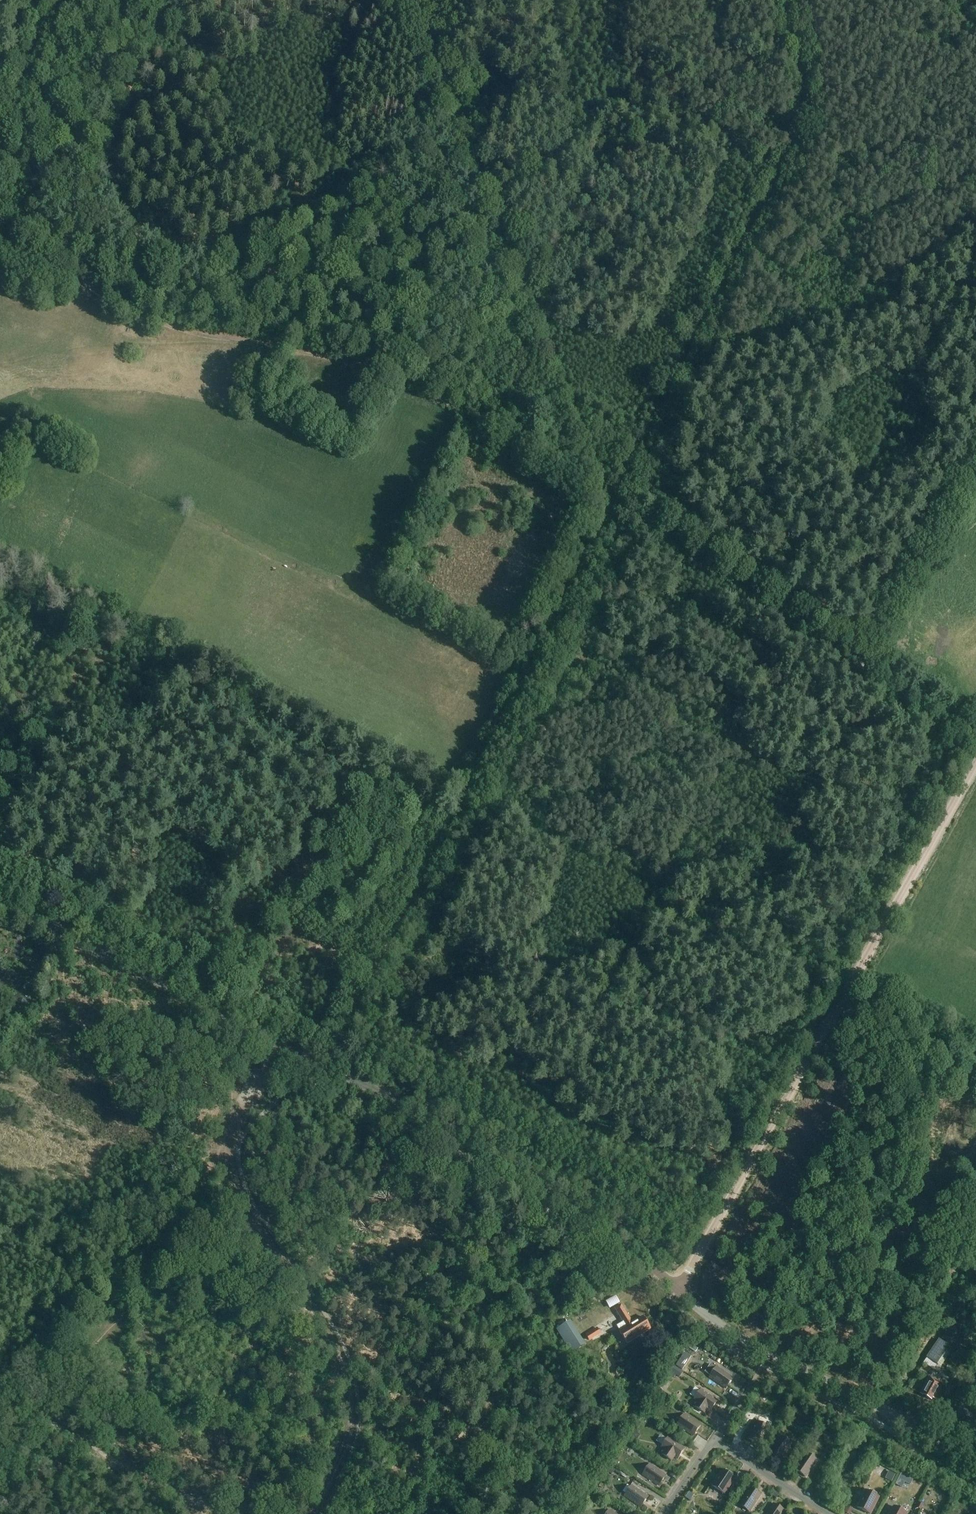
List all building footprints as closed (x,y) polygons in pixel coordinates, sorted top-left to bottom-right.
[(565,1277),(569,1269),(565,1267),(561,1274),(565,1277)] [(627,1343),(635,1338),(650,1329),(642,1317),(632,1323),(621,1305),(615,1309),(623,1322),(616,1326),(627,1343)] [(567,1323),(557,1329),(572,1353),(582,1346),(585,1344),(571,1321),(567,1323)] [(547,1343),(556,1342),(555,1325),(538,1327),(539,1338),(546,1337),(547,1343)] [(951,1345),(961,1332),(952,1325),(942,1339),(951,1345)] [(943,1366),(954,1348),(940,1339),(928,1356),(943,1366)] [(678,1359),(674,1365),(683,1371),(687,1365),(683,1362),(685,1358),(680,1355),(678,1359)] [(674,1365),(668,1374),(674,1378),(676,1375),(680,1377),(683,1371),(674,1365)] [(725,1388),(733,1378),(716,1367),(709,1377),(725,1388)] [(934,1399),(943,1384),(929,1377),(920,1394),(931,1400),(932,1398),(934,1399)] [(958,1381),(956,1386),(963,1389),(965,1385),(959,1381),(958,1381)] [(710,1411),(717,1401),(701,1389),(694,1400),(696,1401),(693,1405),(704,1413),(707,1409),(710,1411)] [(693,1436),(700,1425),(684,1414),(677,1425),(693,1436)] [(757,1445),(768,1428),(758,1421),(747,1438),(757,1445)] [(637,1441),(641,1436),(637,1433),(638,1431),(633,1427),(627,1434),(637,1441)] [(780,1460),(791,1443),(781,1436),(770,1453),(780,1460)] [(661,1448),(662,1449),(659,1453),(672,1461),(675,1457),(677,1459),(684,1448),(668,1437),(661,1448)] [(648,1450),(651,1443),(643,1440),(640,1448),(648,1450)] [(805,1477),(816,1460),(806,1453),(795,1470),(805,1477)] [(764,1463),(767,1458),(763,1455),(759,1460),(764,1463)] [(659,1486),(666,1475),(650,1464),(642,1475),(659,1486)] [(612,1475),(615,1469),(608,1465),(604,1470),(612,1475)] [(724,1471),(722,1470),(712,1486),(724,1494),(735,1478),(733,1477),(733,1475),(726,1470),(724,1471)] [(676,1480),(679,1476),(672,1472),(670,1476),(676,1480)] [(788,1480),(792,1474),(788,1472),(784,1477),(788,1480)] [(890,1472),(886,1479),(891,1482),(895,1475),(890,1472)] [(749,1486),(755,1477),(751,1474),(745,1484),(749,1486)] [(640,1507),(648,1497),(631,1485),(624,1496),(640,1507)] [(749,1512),(760,1495),(749,1488),(739,1505),(749,1512)] [(869,1490),(867,1492),(865,1491),(857,1508),(869,1513),(870,1513),(879,1497),(876,1496),(876,1494),(869,1490)] [(689,1502),(693,1496),(688,1493),(685,1498),(689,1502)] [(739,1499),(733,1497),(729,1506),(724,1504),(721,1511),(729,1513),(733,1513),(739,1499)] [(784,1511),(774,1504),(767,1513),(782,1513),(784,1511)]
